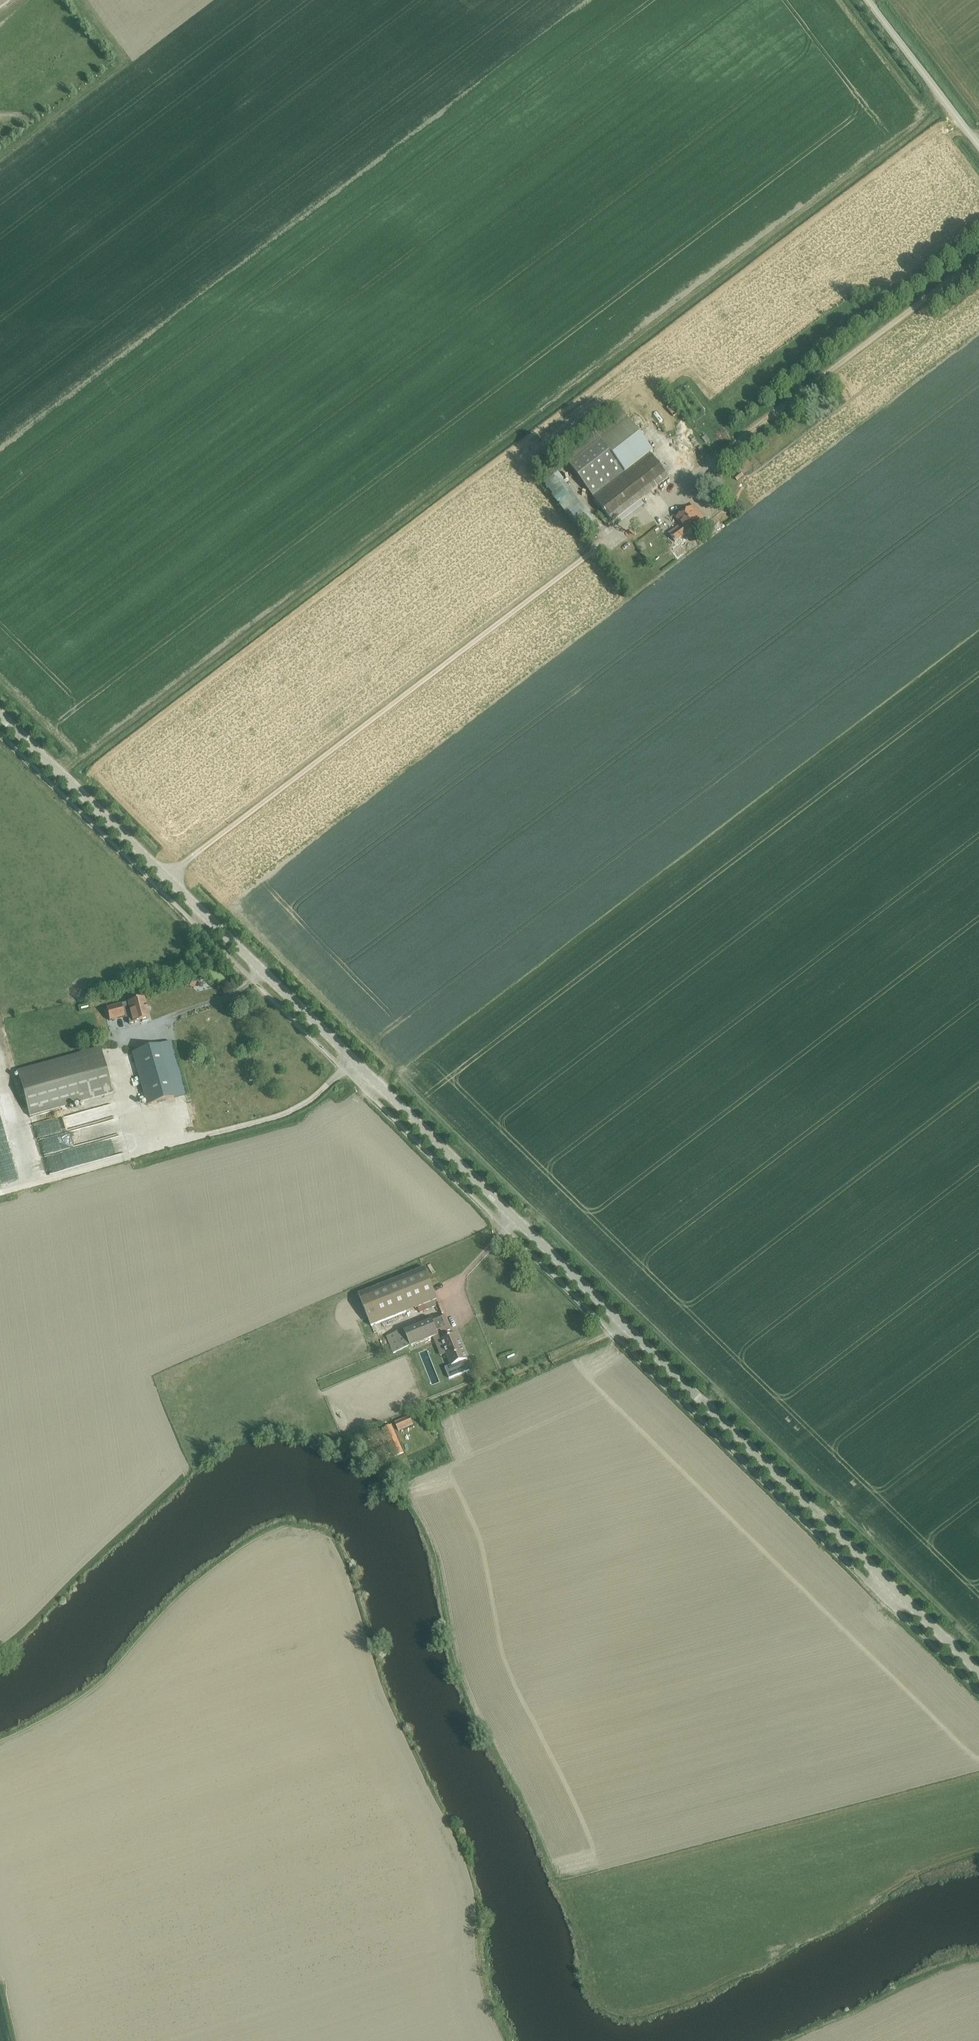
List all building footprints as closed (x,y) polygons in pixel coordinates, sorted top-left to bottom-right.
[(652,452),(620,411),(560,456),(601,510),(597,514),(604,523),(611,523),(668,479),(649,454),(652,452)] [(740,472),(734,477),(737,481),(743,476),(740,472)] [(554,476),(543,484),(580,532),(590,524),(554,476)] [(681,527),(670,536),(674,542),(699,523),(689,509),(675,519),(681,527)] [(149,1019),(143,999),(106,1008),(109,1021),(124,1017),(124,1019),(127,1018),(129,1024),(141,1021),(142,1022),(146,1021),(146,1020),(149,1019)] [(146,1106),(185,1095),(170,1042),(132,1053),(146,1106)] [(16,1071),(29,1116),(112,1093),(99,1048),(16,1071)] [(37,1171),(108,1156),(104,1138),(95,1140),(92,1124),(44,1134),(45,1140),(33,1143),(35,1156),(34,1157),(37,1171)] [(424,1268),(358,1295),(371,1326),(437,1300),(424,1268)] [(431,1318),(386,1337),(393,1354),(438,1335),(451,1366),(445,1369),(449,1378),(470,1370),(466,1360),(467,1360),(457,1334),(448,1337),(446,1332),(450,1330),(443,1315),(432,1320),(431,1318)] [(470,1353),(473,1369),(482,1368),(479,1351),(470,1353)] [(398,1431),(413,1424),(409,1417),(395,1423),(398,1431)] [(384,1434),(381,1436),(384,1444),(388,1442),(395,1457),(403,1453),(391,1426),(382,1430),(384,1434)]
